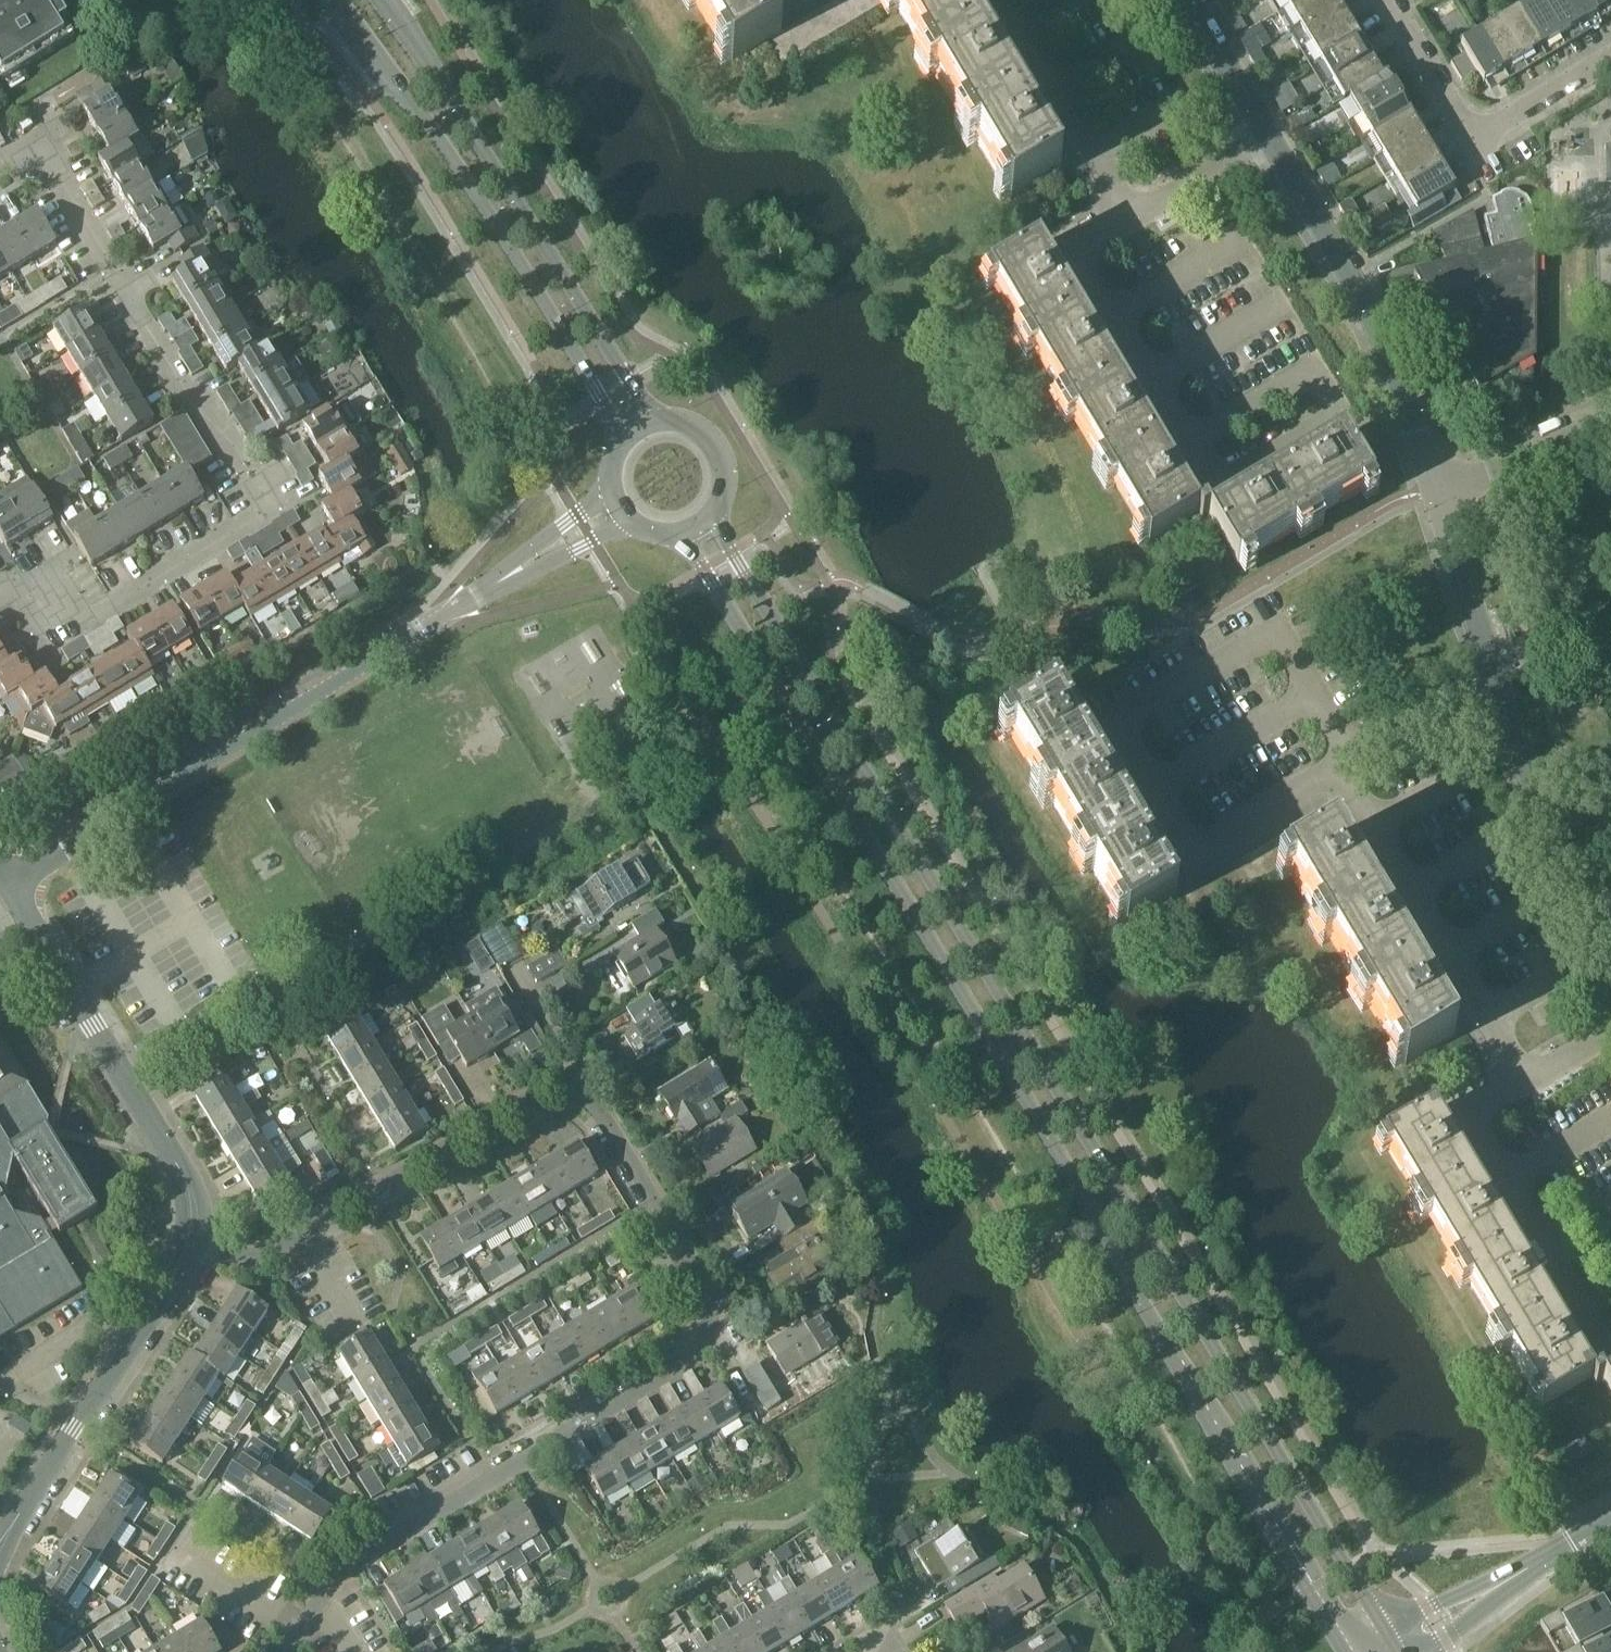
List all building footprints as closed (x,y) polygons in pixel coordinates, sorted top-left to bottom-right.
[(38,61),(34,55),(42,50),(47,46),(70,32),(63,22),(54,8),(50,0),(0,0),(0,84),(38,61)] [(700,7),(726,50),(732,60),(734,63),(770,42),(782,35),(778,29),(775,25),(764,5),(761,0),(696,0),(700,7)] [(850,0),(841,0),(836,2),(849,25),(860,18),(850,0)] [(860,18),(870,12),(863,0),(850,0),(860,18)] [(878,0),(863,0),(870,12),(882,5),(878,0)] [(1013,202),(1061,173),(957,0),(893,0),(1013,202)] [(1231,0),(1219,0),(1216,2),(1227,20),(1239,14),(1231,0)] [(1288,10),(1304,0),(1282,0),(1288,10)] [(1333,0),(1304,0),(1288,10),(1299,28),(1336,6),(1333,0)] [(1561,0),(1536,0),(1536,1),(1559,39),(1578,28),(1561,0)] [(1588,0),(1561,0),(1578,28),(1598,16),(1595,12),(1588,0)] [(1595,12),(1610,2),(1610,0),(1588,0),(1595,12)] [(1559,39),(1536,1),(1518,12),(1541,50),(1559,39)] [(849,25),(836,2),(825,9),(838,31),(849,25)] [(1336,6),(1299,28),(1288,35),(1299,53),(1310,47),(1347,25),(1336,6)] [(825,9),(815,15),(829,37),(838,31),(825,9)] [(1518,12),(1499,23),(1522,61),(1541,50),(1518,12)] [(829,37),(815,15),(811,18),(809,19),(804,22),(817,44),(829,37)] [(1246,28),(1239,15),(1228,21),(1235,34),(1246,28)] [(817,44),(804,22),(803,22),(793,28),(806,51),(817,44)] [(1522,61),(1499,23),(1481,34),(1504,72),(1522,61)] [(1238,38),(1247,54),(1249,58),(1272,44),(1260,25),(1238,38)] [(1358,43),(1347,25),(1310,47),(1321,65),(1358,43)] [(806,51),(793,28),(782,35),(795,57),(806,51)] [(1481,34),(1461,46),(1466,54),(1451,63),(1464,86),(1479,77),(1484,84),(1504,72),(1481,34)] [(782,35),(770,42),(783,65),(795,57),(782,35)] [(1370,61),(1358,43),(1321,65),(1332,84),(1370,61)] [(1272,70),(1261,51),(1249,58),(1261,76),(1266,73),(1272,70)] [(127,69),(133,78),(147,70),(141,60),(127,69)] [(1381,80),(1370,61),(1332,84),(1344,102),(1381,80),(1385,78),(1385,77),(1381,80)] [(1266,73),(1272,82),(1286,74),(1280,65),(1272,70),(1266,73)] [(96,131),(127,112),(113,90),(119,86),(112,74),(89,88),(96,100),(82,109),(96,131)] [(1381,80),(1344,102),(1344,104),(1347,102),(1358,120),(1397,97),(1385,78),(1381,80)] [(1283,113),(1300,103),(1289,84),(1272,95),(1283,113)] [(1397,97),(1358,120),(1369,138),(1408,115),(1397,97)] [(96,131),(109,153),(129,141),(130,142),(141,136),(127,112),(96,131)] [(1297,114),(1286,121),(1294,133),(1304,127),(1297,114)] [(1419,134),(1408,115),(1369,138),(1381,157),(1419,134)] [(23,132),(32,126),(26,117),(17,123),(23,132)] [(1430,152),(1419,134),(1381,157),(1392,175),(1430,152)] [(109,153),(97,160),(111,182),(143,163),(130,142),(129,141),(109,153)] [(66,149),(72,160),(84,153),(78,142),(66,149)] [(1324,153),(1318,144),(1308,150),(1314,159),(1324,153)] [(1441,171),(1430,152),(1392,175),(1403,193),(1441,171)] [(1316,170),(1327,188),(1342,179),(1331,161),(1316,170)] [(143,163),(111,182),(124,204),(156,185),(143,163)] [(1441,171),(1403,193),(1395,198),(1414,229),(1446,210),(1439,199),(1453,191),(1441,171)] [(86,197),(97,191),(91,180),(80,187),(86,197)] [(170,208),(156,185),(124,204),(139,228),(170,208)] [(97,191),(86,197),(93,209),(104,203),(97,191)] [(1449,265),(1414,274),(1414,275),(1415,275),(1416,276),(1420,275),(1421,279),(1422,279),(1424,290),(1428,289),(1429,293),(1430,293),(1432,304),(1436,303),(1437,307),(1440,318),(1444,317),(1445,321),(1446,321),(1448,332),(1452,331),(1453,335),(1456,346),(1460,345),(1461,350),(1464,360),(1468,359),(1472,375),(1476,374),(1480,389),(1491,382),(1491,383),(1505,375),(1533,376),(1533,374),(1532,374),(1529,360),(1533,359),(1529,343),(1533,342),(1530,332),(1531,332),(1530,327),(1533,326),(1530,316),(1531,316),(1530,311),(1533,310),(1531,299),(1530,295),(1534,294),(1531,283),(1530,279),(1534,278),(1531,267),(1530,263),(1534,262),(1531,251),(1530,247),(1535,246),(1535,245),(1535,243),(1533,243),(1529,229),(1536,227),(1533,218),(1530,208),(1528,203),(1525,199),(1525,198),(1517,194),(1516,193),(1511,193),(1506,193),(1505,194),(1501,196),(1496,198),(1495,199),(1492,200),(1492,201),(1496,215),(1484,218),(1486,227),(1493,254),(1485,256),(1479,257),(1476,246),(1482,245),(1474,211),(1432,234),(1443,255),(1450,253),(1453,264),(1452,264),(1449,265)] [(1357,221),(1362,218),(1351,200),(1339,207),(1350,226),(1357,221)] [(184,230),(170,208),(139,228),(152,249),(167,240),(174,253),(198,239),(190,226),(184,230)] [(36,212),(13,226),(33,258),(55,244),(36,212)] [(1365,217),(1349,226),(1357,239),(1372,230),(1365,217)] [(213,221),(204,226),(210,236),(219,231),(213,221)] [(118,225),(107,231),(113,243),(124,236),(118,225)] [(13,226),(0,234),(0,254),(11,271),(33,258),(13,226)] [(184,303),(217,283),(204,261),(209,258),(202,246),(179,260),(186,272),(171,281),(184,303)] [(1372,484),(1343,436),(1209,517),(1204,508),(1196,513),(1037,246),(988,275),(1148,543),(1196,515),(1200,522),(1208,518),(1236,565),(1372,484)] [(257,253),(248,259),(251,265),(261,259),(257,253)] [(11,271),(0,254),(0,278),(11,271)] [(60,278),(49,284),(56,296),(67,289),(60,278)] [(231,305),(217,283),(184,303),(198,325),(231,305)] [(56,296),(49,284),(38,290),(45,302),(56,296)] [(5,312),(12,323),(23,317),(16,305),(5,312)] [(244,328),(231,305),(198,325),(212,348),(244,328)] [(66,351),(97,332),(84,309),(52,329),(66,351)] [(5,312),(0,315),(0,328),(1,330),(12,323),(5,312)] [(157,320),(164,332),(176,325),(168,313),(157,320)] [(343,331),(338,321),(325,327),(331,337),(343,331)] [(237,363),(258,351),(258,350),(269,344),(263,334),(257,331),(252,323),(244,328),(212,348),(226,371),(238,364),(237,363)] [(97,332),(66,351),(80,373),(111,354),(97,332)] [(333,337),(321,345),(327,355),(340,347),(333,337)] [(269,344),(258,350),(258,351),(237,363),(238,364),(251,385),(282,366),(269,344)] [(15,352),(22,364),(34,356),(27,345),(15,352)] [(184,364),(195,358),(189,347),(178,354),(184,364)] [(125,376),(111,354),(80,373),(93,395),(125,376)] [(195,358),(184,364),(192,376),(202,369),(195,358)] [(282,366),(251,385),(264,407),(296,388),(282,366)] [(125,376),(93,395),(107,418),(139,399),(125,376)] [(41,396),(54,389),(47,378),(35,385),(41,396)] [(223,402),(234,396),(228,385),(217,392),(223,402)] [(310,412),(296,388),(264,407),(279,431),(310,412)] [(60,401),(54,389),(41,396),(48,408),(60,401)] [(234,396),(223,402),(230,413),(241,407),(234,396)] [(153,422),(139,399),(107,418),(121,441),(153,422)] [(317,449),(348,430),(335,407),(303,426),(317,449)] [(166,437),(189,423),(182,411),(159,426),(166,437)] [(189,423),(166,437),(173,449),(196,435),(189,423)] [(69,441),(81,434),(75,424),(63,431),(69,441)] [(255,430),(243,437),(250,448),(262,441),(255,430)] [(348,430),(317,449),(330,471),(350,459),(351,460),(362,453),(348,430)] [(81,434),(69,441),(76,452),(88,445),(81,434)] [(142,447),(150,443),(147,435),(138,439),(142,447)] [(204,447),(196,435),(173,449),(181,461),(204,447)] [(286,437),(275,443),(282,454),(293,448),(286,437)] [(394,464),(405,457),(399,446),(388,453),(394,464)] [(125,447),(114,454),(121,466),(132,459),(125,447)] [(183,465),(160,479),(180,512),(202,498),(187,474),(211,459),(204,447),(181,461),(183,465)] [(350,459),(330,471),(319,478),(332,500),(333,501),(353,487),(353,489),(377,475),(364,452),(362,453),(351,460),(350,459)] [(121,466),(114,454),(103,461),(110,473),(121,466)] [(412,468),(405,457),(394,464),(401,475),(412,468)] [(77,468),(66,475),(73,487),(84,480),(77,468)] [(307,470),(296,477),(302,487),(314,481),(307,470)] [(73,487),(66,475),(55,482),(62,494),(73,487)] [(29,534),(52,520),(36,493),(33,488),(31,486),(27,478),(26,477),(3,491),(9,500),(8,500),(29,534)] [(160,479),(137,492),(157,525),(180,512),(160,479)] [(333,501),(332,500),(321,507),(335,529),(325,535),(323,536),(337,560),(338,559),(357,547),(362,556),(375,549),(356,517),(367,511),(353,489),(353,487),(333,501)] [(157,525),(137,492),(115,506),(135,539),(157,525)] [(29,534),(8,500),(0,505),(0,535),(7,548),(29,534)] [(115,506),(93,520),(113,552),(135,539),(115,506)] [(293,510),(282,517),(289,528),(300,521),(293,510)] [(93,520),(88,511),(65,525),(90,567),(113,552),(93,520)] [(289,528),(282,517),(271,523),(278,535),(289,528)] [(322,531),(299,545),(319,577),(341,564),(338,559),(337,560),(323,536),(325,535),(322,531)] [(248,537),(237,544),(244,555),(255,548),(248,537)] [(244,555),(237,544),(226,551),(233,562),(244,555)] [(299,545),(276,559),(296,591),(319,577),(299,545)] [(276,559),(254,572),(274,604),(296,591),(276,559)] [(254,572),(232,585),(245,607),(244,607),(251,618),(274,604),(254,572)] [(226,574),(202,588),(222,621),(244,607),(245,607),(232,585),(226,574)] [(1172,583),(1181,598),(1197,589),(1187,574),(1172,583)] [(345,588),(352,599),(359,595),(352,583),(345,588)] [(195,625),(200,634),(222,621),(202,588),(181,601),(195,625)] [(172,607),(149,621),(169,653),(191,639),(172,607)] [(319,613),(313,617),(316,622),(323,618),(322,618),(319,613)] [(115,617),(104,624),(112,636),(123,629),(115,617)] [(169,653),(149,621),(126,634),(133,645),(134,645),(146,667),(148,665),(169,653)] [(292,634),(293,634),(301,629),(296,622),(288,627),(292,634)] [(287,629),(278,634),(282,641),(291,635),(287,629)] [(83,637),(72,644),(79,656),(90,649),(83,637)] [(237,645),(244,656),(255,649),(249,638),(237,645)] [(79,656),(72,644),(61,651),(68,663),(79,656)] [(146,667),(134,645),(133,645),(111,659),(130,691),(155,677),(148,665),(146,667)] [(222,670),(234,663),(244,656),(237,645),(227,651),(215,659),(222,670)] [(0,646),(0,671),(11,664),(0,646)] [(11,664),(0,671),(0,697),(2,700),(3,700),(36,680),(35,679),(22,657),(11,664)] [(130,691),(111,659),(89,672),(109,704),(130,691)] [(183,677),(191,689),(202,682),(195,670),(183,677)] [(109,704),(89,672),(66,686),(69,690),(70,690),(84,713),(83,714),(85,718),(109,704)] [(36,680),(3,700),(22,731),(27,716),(39,709),(38,709),(60,696),(59,695),(46,673),(35,679),(36,680)] [(191,689),(183,677),(174,683),(181,695),(191,689)] [(53,732),(64,726),(70,736),(89,725),(85,718),(83,714),(84,713),(70,690),(69,690),(59,695),(60,696),(38,709),(39,709),(27,716),(22,731),(22,732),(23,729),(50,739),(53,732)] [(1142,845),(1142,843),(1128,820),(1118,804),(1105,783),(1102,777),(1091,758),(1088,754),(1085,748),(1078,738),(1066,716),(1063,711),(1062,711),(1055,698),(1053,698),(1005,727),(1126,930),(1163,908),(1176,931),(1284,867),(1287,871),(1403,1067),(1404,1067),(1405,1066),(1454,1037),(1436,1008),(1424,986),(1420,981),(1406,957),(1397,941),(1385,921),(1384,920),(1381,914),(1375,904),(1367,891),(1357,875),(1344,853),(1343,851),(1341,848),(1334,835),(1332,836),(1319,815),(1319,816),(1313,819),(1176,901),(1168,887),(1161,877),(1158,870),(1145,849),(1142,845)] [(105,751),(97,736),(89,741),(86,751),(90,759),(105,751)] [(0,780),(0,787),(4,794),(27,780),(36,774),(26,756),(17,762),(20,768),(0,780)] [(0,764),(0,780),(20,768),(17,762),(13,756),(0,764)] [(650,884),(641,869),(637,862),(622,872),(619,867),(576,892),(590,916),(583,920),(586,926),(578,930),(584,940),(601,930),(599,926),(604,923),(602,919),(638,898),(634,893),(650,884)] [(648,975),(651,979),(676,963),(655,931),(665,925),(656,911),(633,925),(643,940),(634,946),(632,945),(616,955),(633,984),(648,975)] [(554,952),(528,967),(537,982),(563,967),(554,952)] [(577,959),(574,955),(565,961),(567,965),(577,959)] [(405,1004),(395,987),(386,992),(389,997),(383,1000),(390,1013),(396,1010),(405,1004)] [(493,1053),(519,1037),(530,1056),(541,1049),(523,1018),(512,1024),(505,1013),(507,1006),(497,990),(466,1009),(473,1019),(472,1020),(493,1053)] [(673,1000),(673,999),(658,1009),(650,996),(627,1010),(639,1030),(626,1039),(641,1063),(673,1042),(668,1035),(688,1023),(687,1022),(684,1025),(670,1002),(673,1000)] [(493,1053),(472,1020),(458,1029),(445,1007),(423,1020),(439,1047),(450,1040),(467,1068),(493,1053)] [(69,1025),(60,1011),(55,1014),(64,1028),(69,1025)] [(341,1064),(374,1044),(359,1020),(327,1040),(341,1064)] [(419,1046),(427,1041),(418,1025),(409,1030),(419,1046)] [(83,1289),(50,1235),(58,1231),(60,1234),(73,1226),(80,1222),(93,1214),(97,1212),(52,1137),(50,1134),(49,1132),(47,1128),(49,1120),(8,1053),(0,1040),(0,1339),(83,1289)] [(437,1058),(427,1041),(419,1046),(429,1063),(437,1058)] [(387,1066),(374,1044),(341,1064),(355,1086),(387,1066)] [(710,1061),(658,1092),(674,1120),(675,1120),(685,1135),(706,1123),(697,1108),(727,1090),(710,1061)] [(387,1066),(355,1086),(368,1108),(401,1088),(387,1066)] [(248,1077),(243,1069),(195,1098),(209,1122),(242,1101),(241,1100),(233,1086),(248,1077)] [(446,1091),(455,1085),(445,1069),(435,1074),(446,1091)] [(465,1102),(455,1085),(446,1091),(455,1107),(465,1102)] [(414,1110),(401,1088),(368,1108),(382,1130),(414,1110)] [(242,1101),(209,1122),(223,1144),(256,1124),(255,1122),(247,1109),(262,1099),(256,1090),(241,1100),(242,1101)] [(748,1113),(741,1102),(719,1116),(726,1126),(692,1147),(711,1177),(755,1150),(737,1120),(748,1113)] [(429,1133),(414,1110),(382,1130),(396,1153),(429,1133)] [(1383,1141),(1543,1409),(1591,1380),(1595,1387),(1602,1383),(1610,1398),(1610,1377),(1604,1381),(1603,1381),(1599,1374),(1598,1373),(1591,1378),(1512,1245),(1432,1111),(1431,1112),(1383,1140),(1383,1141)] [(269,1113),(255,1122),(256,1124),(223,1144),(236,1166),(270,1146),(269,1144),(260,1130),(275,1121),(269,1113)] [(270,1146),(236,1166),(250,1188),(283,1169),(281,1166),(273,1153),(288,1144),(283,1135),(269,1144),(270,1146)] [(599,1177),(579,1144),(556,1158),(576,1190),(599,1177)] [(310,1151),(319,1166),(330,1160),(321,1145),(310,1151)] [(297,1157),(281,1166),(283,1169),(250,1188),(264,1212),(297,1192),(287,1175),(302,1166),(297,1157)] [(576,1190),(556,1158),(534,1171),(554,1204),(576,1190)] [(763,1161),(752,1168),(756,1175),(767,1168),(763,1161)] [(782,1240),(807,1226),(797,1209),(808,1203),(788,1169),(727,1206),(748,1240),(773,1225),(782,1240)] [(554,1204),(534,1171),(511,1185),(531,1217),(554,1204)] [(511,1185),(489,1198),(509,1231),(531,1217),(511,1185)] [(726,1208),(720,1197),(703,1207),(709,1218),(726,1208)] [(509,1231),(489,1198),(467,1212),(487,1244),(509,1231)] [(467,1212),(444,1225),(464,1258),(487,1244),(467,1212)] [(611,1212),(595,1222),(600,1230),(616,1221),(611,1212)] [(600,1230),(595,1222),(578,1232),(583,1241),(600,1230)] [(807,1226),(782,1240),(777,1243),(786,1257),(766,1269),(785,1300),(834,1271),(815,1240),(823,1236),(814,1223),(808,1227),(807,1226)] [(464,1258),(444,1225),(421,1240),(440,1272),(444,1279),(459,1270),(455,1264),(464,1258)] [(551,1249),(556,1257),(571,1248),(566,1239),(551,1249)] [(556,1257),(551,1249),(533,1259),(538,1268),(556,1257)] [(623,1251),(606,1261),(611,1270),(628,1260),(623,1251)] [(506,1276),(511,1284),(526,1275),(521,1266),(506,1276)] [(571,1283),(576,1291),(592,1282),(586,1273),(571,1283)] [(511,1284),(506,1276),(488,1286),(494,1295),(511,1284)] [(576,1291),(571,1283),(553,1293),(558,1302),(576,1291)] [(611,1302),(631,1335),(655,1321),(635,1288),(611,1302)] [(221,1313),(253,1334),(269,1311),(237,1290),(221,1313)] [(452,1308),(457,1317),(474,1307),(468,1298),(452,1308)] [(542,1301),(527,1310),(532,1319),(548,1309),(542,1301)] [(631,1335),(611,1302),(589,1315),(609,1348),(631,1335)] [(531,1318),(526,1309),(509,1320),(514,1329),(531,1318)] [(221,1313),(207,1335),(239,1356),(253,1334),(221,1313)] [(838,1344),(819,1313),(767,1345),(777,1361),(782,1358),(791,1373),(838,1344)] [(567,1329),(587,1362),(609,1348),(589,1315),(567,1329)] [(481,1337),(486,1346),(502,1336),(497,1327),(481,1337)] [(293,1350),(295,1347),(303,1333),(295,1328),(286,1342),(284,1345),(293,1350)] [(567,1329),(545,1342),(565,1375),(587,1362),(567,1329)] [(239,1356),(207,1335),(193,1356),(194,1357),(194,1358),(222,1376),(221,1377),(224,1379),(239,1356)] [(352,1378),(385,1358),(371,1335),(338,1355),(352,1378)] [(486,1346),(481,1337),(464,1347),(469,1356),(486,1346)] [(522,1356),(542,1389),(565,1375),(545,1342),(522,1356)] [(194,1357),(193,1356),(189,1354),(174,1377),(206,1398),(220,1376),(221,1377),(222,1376),(194,1358),(194,1357)] [(542,1389),(522,1356),(500,1370),(520,1402),(542,1389)] [(276,1357),(273,1363),(266,1374),(274,1380),(281,1368),(285,1363),(276,1357)] [(352,1378),(366,1401),(399,1381),(385,1358),(352,1378)] [(744,1372),(768,1411),(781,1403),(757,1364),(744,1372)] [(520,1402),(500,1370),(477,1384),(497,1416),(520,1402)] [(718,1435),(741,1421),(720,1386),(707,1395),(693,1371),(682,1377),(697,1401),(718,1435)] [(274,1380),(266,1374),(256,1390),(265,1395),(274,1380)] [(174,1377),(160,1399),(191,1420),(206,1398),(174,1377)] [(313,1402),(321,1397),(312,1380),(303,1385),(313,1402)] [(366,1401),(380,1423),(412,1403),(399,1381),(366,1401)] [(697,1401),(683,1409),(669,1386),(661,1391),(675,1414),(696,1448),(718,1435),(697,1401)] [(301,1415),(310,1410),(301,1393),(292,1398),(301,1415)] [(331,1414),(321,1397),(313,1402),(322,1419),(331,1414)] [(160,1399),(146,1420),(177,1441),(191,1420),(160,1399)] [(675,1414),(662,1422),(648,1399),(638,1405),(652,1429),(653,1428),(673,1462),(696,1448),(675,1414)] [(237,1418),(245,1423),(256,1407),(247,1401),(237,1418)] [(380,1423),(393,1445),(426,1426),(412,1403),(380,1423)] [(319,1427),(310,1410),(301,1415),(311,1432),(319,1427)] [(653,1428),(652,1429),(640,1436),(626,1413),(616,1419),(630,1443),(631,1442),(651,1475),(673,1462),(653,1428)] [(245,1423),(237,1418),(227,1434),(235,1439),(245,1423)] [(177,1441),(146,1420),(131,1443),(162,1464),(177,1441)] [(340,1447),(349,1441),(339,1425),(330,1430),(340,1447)] [(426,1426),(393,1445),(408,1469),(440,1449),(426,1426)] [(631,1442),(630,1443),(617,1450),(603,1427),(594,1433),(608,1456),(609,1456),(629,1489),(651,1475),(631,1442)] [(1591,1455),(1582,1440),(1567,1449),(1576,1464),(1591,1455)] [(349,1441),(340,1447),(349,1463),(358,1458),(349,1441)] [(608,1456),(594,1464),(580,1441),(572,1447),(577,1455),(569,1459),(578,1474),(586,1470),(605,1503),(629,1489),(609,1456),(608,1456)] [(332,1465),(340,1460),(331,1443),(322,1448),(332,1465)] [(219,1446),(208,1462),(217,1467),(227,1452),(219,1446)] [(246,1500),(267,1468),(244,1453),(223,1485),(246,1500)] [(350,1477),(340,1460),(332,1465),(341,1482),(350,1477)] [(217,1467),(208,1462),(198,1478),(206,1483),(217,1467)] [(289,1482),(267,1468),(246,1500),(268,1514),(289,1482)] [(385,1492),(372,1469),(359,1477),(373,1500),(385,1492)] [(709,1488),(702,1475),(688,1484),(695,1496),(696,1497),(710,1488),(709,1488)] [(109,1476),(95,1499),(128,1521),(143,1498),(109,1476)] [(311,1497),(289,1482),(268,1514),(290,1529),(311,1497)] [(333,1512),(311,1497),(290,1529),(312,1544),(333,1512)] [(128,1521),(95,1499),(80,1520),(114,1542),(128,1521)] [(520,1505),(497,1519),(517,1553),(519,1551),(533,1542),(542,1558),(551,1553),(540,1535),(538,1536),(520,1505)] [(371,1518),(365,1507),(356,1512),(362,1523),(371,1518)] [(495,1566),(497,1564),(503,1575),(512,1569),(514,1573),(519,1570),(520,1571),(528,1567),(519,1551),(517,1553),(497,1519),(475,1533),(495,1566)] [(114,1542),(80,1520),(66,1542),(99,1564),(114,1542)] [(1034,1526),(1027,1523),(1021,1535),(1028,1538),(1034,1526)] [(168,1524),(157,1540),(166,1546),(177,1530),(168,1524)] [(910,1524),(891,1535),(900,1550),(918,1538),(910,1524)] [(960,1590),(1000,1566),(992,1554),(986,1558),(967,1527),(949,1539),(950,1540),(941,1546),(936,1538),(915,1551),(938,1588),(954,1579),(960,1590)] [(475,1533),(452,1546),(472,1579),(474,1578),(488,1570),(497,1585),(506,1580),(497,1564),(495,1566),(475,1533)] [(166,1546),(157,1540),(147,1556),(156,1562),(166,1546)] [(66,1542),(52,1564),(85,1586),(99,1564),(66,1542)] [(452,1546),(430,1559),(450,1593),(452,1591),(467,1582),(476,1598),(484,1593),(474,1578),(472,1579),(452,1546)] [(837,1572),(856,1603),(880,1589),(860,1556),(843,1567),(833,1552),(825,1557),(835,1573),(837,1572)] [(450,1593),(430,1559),(407,1573),(427,1606),(429,1605),(443,1596),(453,1612),(461,1607),(452,1591),(450,1593)] [(131,1579),(138,1567),(130,1561),(122,1574),(131,1579)] [(85,1586),(52,1564),(37,1587),(70,1609),(85,1586)] [(574,1568),(569,1567),(560,1564),(556,1578),(564,1581),(569,1582),(571,1576),(572,1573),(574,1568)] [(733,1573),(733,1574),(742,1588),(757,1579),(748,1565),(747,1564),(733,1573)] [(837,1572),(835,1573),(821,1581),(812,1566),(803,1571),(812,1586),(814,1585),(834,1617),(856,1603),(837,1572)] [(131,1579),(128,1583),(137,1589),(147,1572),(138,1567),(131,1579)] [(527,1567),(521,1571),(528,1582),(534,1578),(527,1567)] [(960,1629),(988,1612),(997,1626),(1044,1598),(1026,1568),(999,1584),(994,1575),(945,1605),(955,1620),(960,1629)] [(427,1606),(407,1573),(384,1587),(404,1620),(421,1610),(431,1625),(439,1620),(429,1605),(427,1606)] [(142,1594),(150,1600),(160,1586),(151,1580),(142,1594)] [(814,1585),(812,1586),(798,1595),(789,1580),(781,1585),(790,1599),(792,1598),(811,1631),(834,1617),(814,1585)] [(137,1589),(128,1583),(118,1600),(127,1605),(137,1589)] [(540,1590),(537,1585),(530,1589),(533,1595),(540,1590)] [(1554,1614),(1540,1622),(1548,1636),(1565,1627),(1577,1647),(1610,1627),(1610,1610),(1607,1613),(1594,1590),(1554,1614)] [(792,1598),(790,1599),(776,1608),(767,1593),(758,1599),(767,1614),(770,1612),(789,1644),(811,1631),(792,1598)] [(24,1605),(23,1608),(28,1611),(32,1613),(41,1599),(31,1594),(24,1605)] [(150,1600),(142,1594),(130,1612),(139,1618),(150,1600)] [(498,1608),(504,1618),(521,1608),(515,1598),(498,1608)] [(486,1605),(479,1609),(486,1620),(493,1616),(486,1605)] [(111,1614),(106,1606),(89,1616),(94,1625),(111,1614)] [(767,1614),(754,1622),(744,1607),(735,1612),(745,1628),(747,1626),(763,1651),(777,1651),(789,1644),(770,1612),(767,1614)] [(110,1623),(115,1631),(131,1621),(126,1613),(110,1623)] [(42,1635),(43,1635),(59,1645),(67,1631),(51,1621),(42,1635)] [(745,1628),(731,1636),(722,1621),(714,1626),(723,1641),(725,1640),(733,1651),(763,1651),(747,1626),(745,1628)] [(179,1635),(190,1651),(220,1651),(202,1622),(179,1635)] [(115,1631),(110,1623),(93,1633),(98,1641),(115,1631)] [(1054,1627),(1014,1651),(1070,1651),(1054,1627)] [(1577,1647),(1569,1651),(1610,1651),(1610,1627),(1577,1647)] [(723,1641),(710,1649),(701,1634),(692,1640),(699,1651),(733,1651),(725,1640),(723,1641)] [(156,1649),(158,1651),(190,1651),(179,1635),(156,1649)] [(65,1651),(66,1651),(84,1651),(88,1650),(82,1640),(65,1651)]
